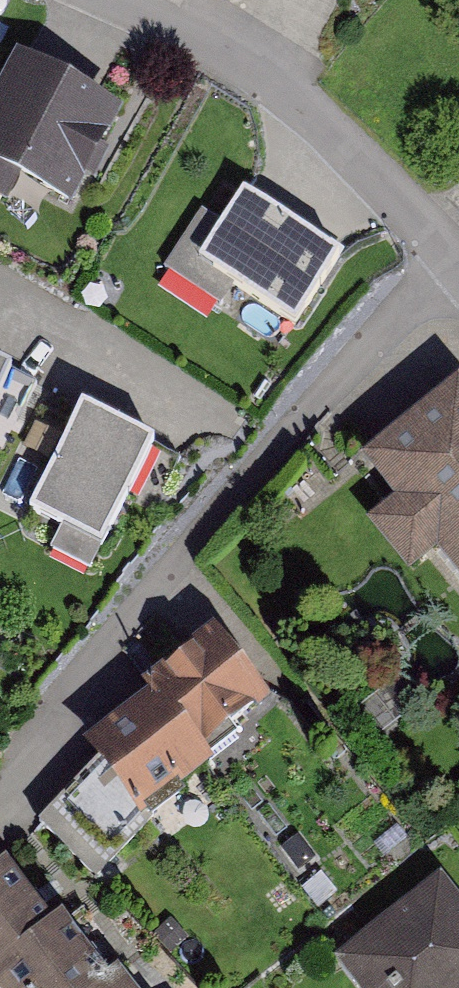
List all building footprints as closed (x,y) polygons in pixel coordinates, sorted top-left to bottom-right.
[(0,87),(0,170),(71,209),(123,115),(17,57),(0,87)] [(341,260),(245,195),(221,230),(200,215),(163,269),(279,349),(341,260)] [(0,365),(0,395),(12,371),(0,365)] [(362,463),(394,502),(366,525),(409,577),(437,555),(458,582),(458,384),(362,463)] [(81,407),(29,511),(102,548),(154,444),(81,407)] [(95,768),(36,815),(84,876),(150,825),(141,814),(210,760),(201,749),(267,698),(212,627),(140,683),(150,695),(81,750),(95,768)] [(0,871),(0,987),(131,987),(119,971),(103,982),(55,917),(44,924),(4,868),(0,871)] [(334,959),(356,987),(458,987),(458,899),(441,876),(334,959)]
